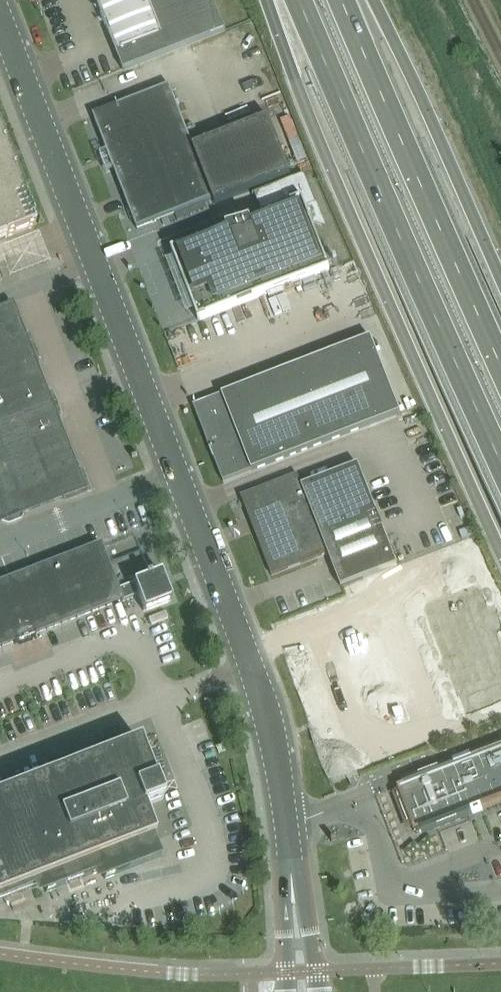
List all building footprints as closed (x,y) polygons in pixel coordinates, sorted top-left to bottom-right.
[(117,54),(124,72),(227,32),(212,0),(96,0),(117,54)] [(289,176),(266,115),(191,144),(169,86),(93,115),(136,229),(213,200),(214,205),(289,176)] [(0,135),(0,241),(33,227),(28,213),(31,212),(0,135)] [(200,320),(225,310),(256,298),(329,269),(303,201),(256,220),(173,251),(200,320)] [(84,492),(12,305),(1,310),(0,310),(0,524),(84,492)] [(370,337),(194,406),(224,483),(400,414),(370,337)] [(329,555),(330,557),(343,589),(398,567),(358,466),(302,488),(297,476),(247,496),(260,529),(255,531),(273,577),(329,555)] [(170,599),(160,573),(150,577),(149,574),(144,576),(145,578),(116,589),(98,543),(0,582),(0,649),(137,596),(142,610),(170,599)] [(428,607),(468,710),(500,698),(500,654),(491,628),(495,626),(488,608),(484,610),(476,589),(428,607)] [(155,841),(142,807),(163,800),(140,741),(0,796),(0,901),(155,841)] [(500,799),(500,748),(479,757),(478,754),(469,757),(470,760),(398,788),(415,832),(415,833),(500,799)]
